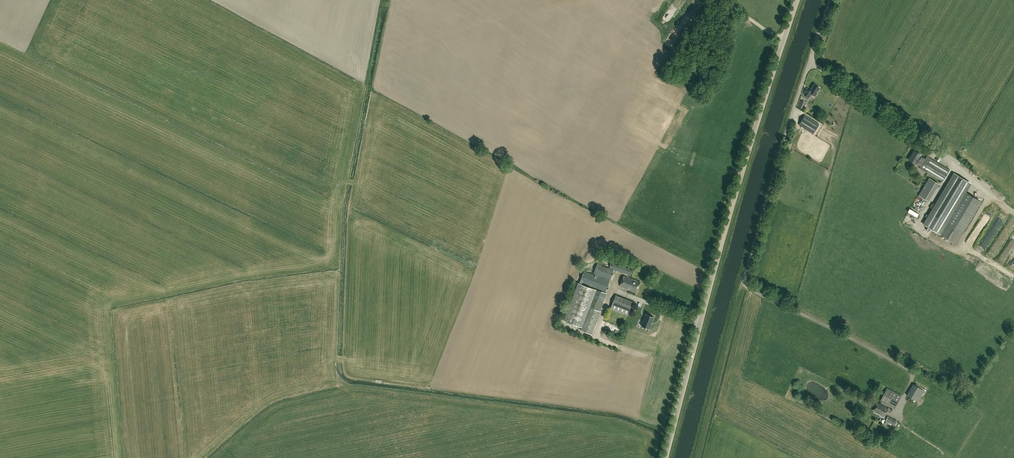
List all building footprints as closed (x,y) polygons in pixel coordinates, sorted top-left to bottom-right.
[(817,92),(819,88),(814,85),(811,89),(811,88),(809,91),(807,89),(803,94),(809,98),(810,95),(811,93),(815,96),(817,93),(817,92)] [(799,124),(814,133),(819,124),(818,125),(810,119),(805,115),(799,124)] [(921,155),(914,151),(908,160),(916,164),(917,162),(922,164),(920,168),(943,182),(950,170),(927,156),(924,160),(919,158),(921,155)] [(956,244),(981,202),(963,191),(962,191),(960,190),(966,181),(954,173),(923,224),(956,244)] [(931,177),(920,194),(930,200),(941,183),(931,177)] [(596,269),(613,275),(615,269),(598,263),(596,269)] [(638,278),(616,269),(609,285),(632,294),(638,278)] [(627,315),(631,307),(633,302),(616,295),(610,309),(627,315)] [(593,300),(584,330),(595,333),(603,306),(597,304),(598,301),(593,300)] [(641,326),(649,329),(654,317),(646,314),(641,326)] [(906,395),(918,402),(924,391),(913,384),(906,395)] [(894,409),(901,396),(887,389),(887,388),(880,401),(881,401),(894,409)] [(888,409),(877,403),(873,411),(884,417),(888,409)] [(895,425),(897,421),(888,416),(886,421),(884,423),(891,427),(893,424),(895,425)]
